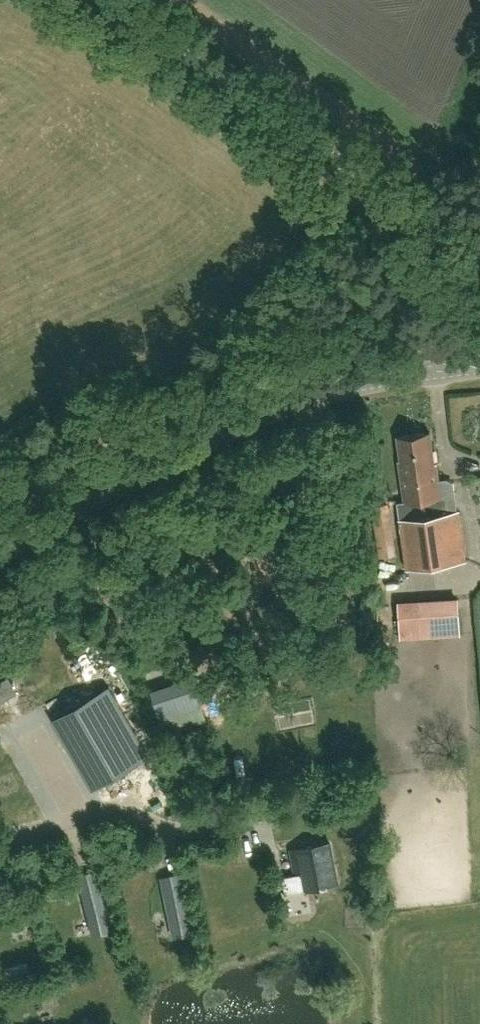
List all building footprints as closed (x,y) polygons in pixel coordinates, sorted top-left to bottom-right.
[(465,560),(455,494),(453,482),(447,478),(439,479),(437,463),(435,463),(430,431),(397,436),(401,460),(399,461),(404,501),(397,502),(406,568),(465,560)] [(400,639),(460,635),(458,597),(398,600),(400,639)] [(198,689),(154,703),(160,722),(204,708),(198,689)] [(329,843),(292,850),(296,874),(303,873),(306,888),(337,882),(329,843)] [(97,870),(78,875),(93,936),(112,931),(97,870)] [(180,872),(160,876),(172,937),(192,933),(180,872)] [(0,970),(0,985),(31,977),(28,963),(0,970)]
